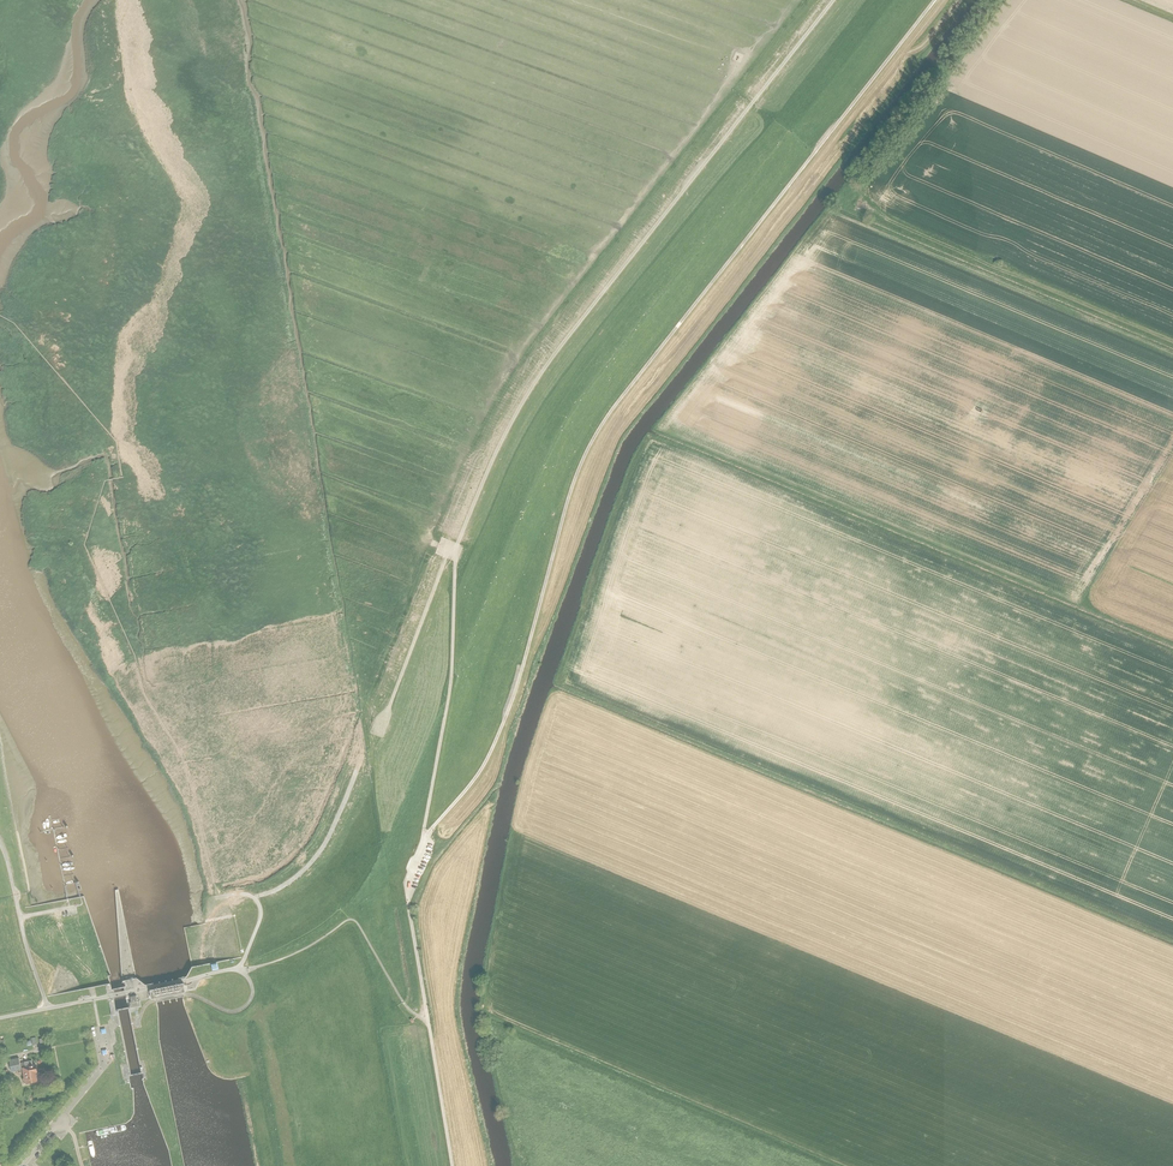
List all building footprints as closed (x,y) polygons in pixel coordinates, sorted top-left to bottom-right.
[(185,993),(185,992),(185,990),(184,988),(184,986),(184,985),(167,988),(150,991),(151,999),(152,1000),(185,993)] [(137,1002),(136,997),(130,998),(131,1003),(130,1004),(131,1009),(140,1007),(139,1002),(137,1002)] [(21,1064),(20,1058),(9,1060),(11,1072),(21,1071),(21,1068),(23,1068),(25,1078),(23,1078),(24,1083),(27,1083),(37,1081),(36,1073),(38,1073),(37,1066),(34,1067),(33,1061),(21,1064)]
